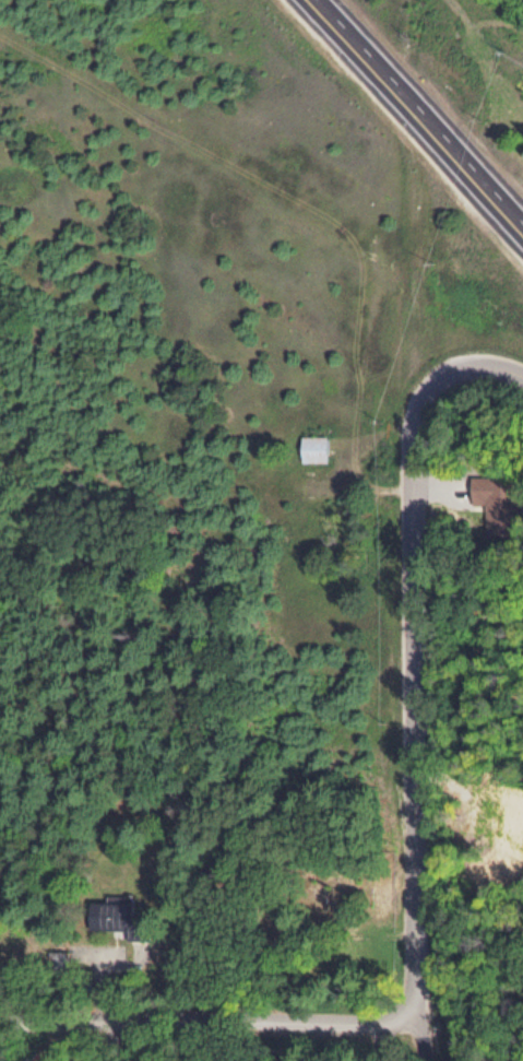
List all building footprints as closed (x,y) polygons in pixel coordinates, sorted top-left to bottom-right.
[(326,435),(300,435),(300,462),(326,462),(326,435)] [(485,504),(485,534),(510,534),(509,476),(470,477),(470,504),(485,504)] [(89,901),(88,929),(126,930),(125,938),(149,939),(150,917),(133,916),(133,896),(105,895),(105,902),(89,901)]
